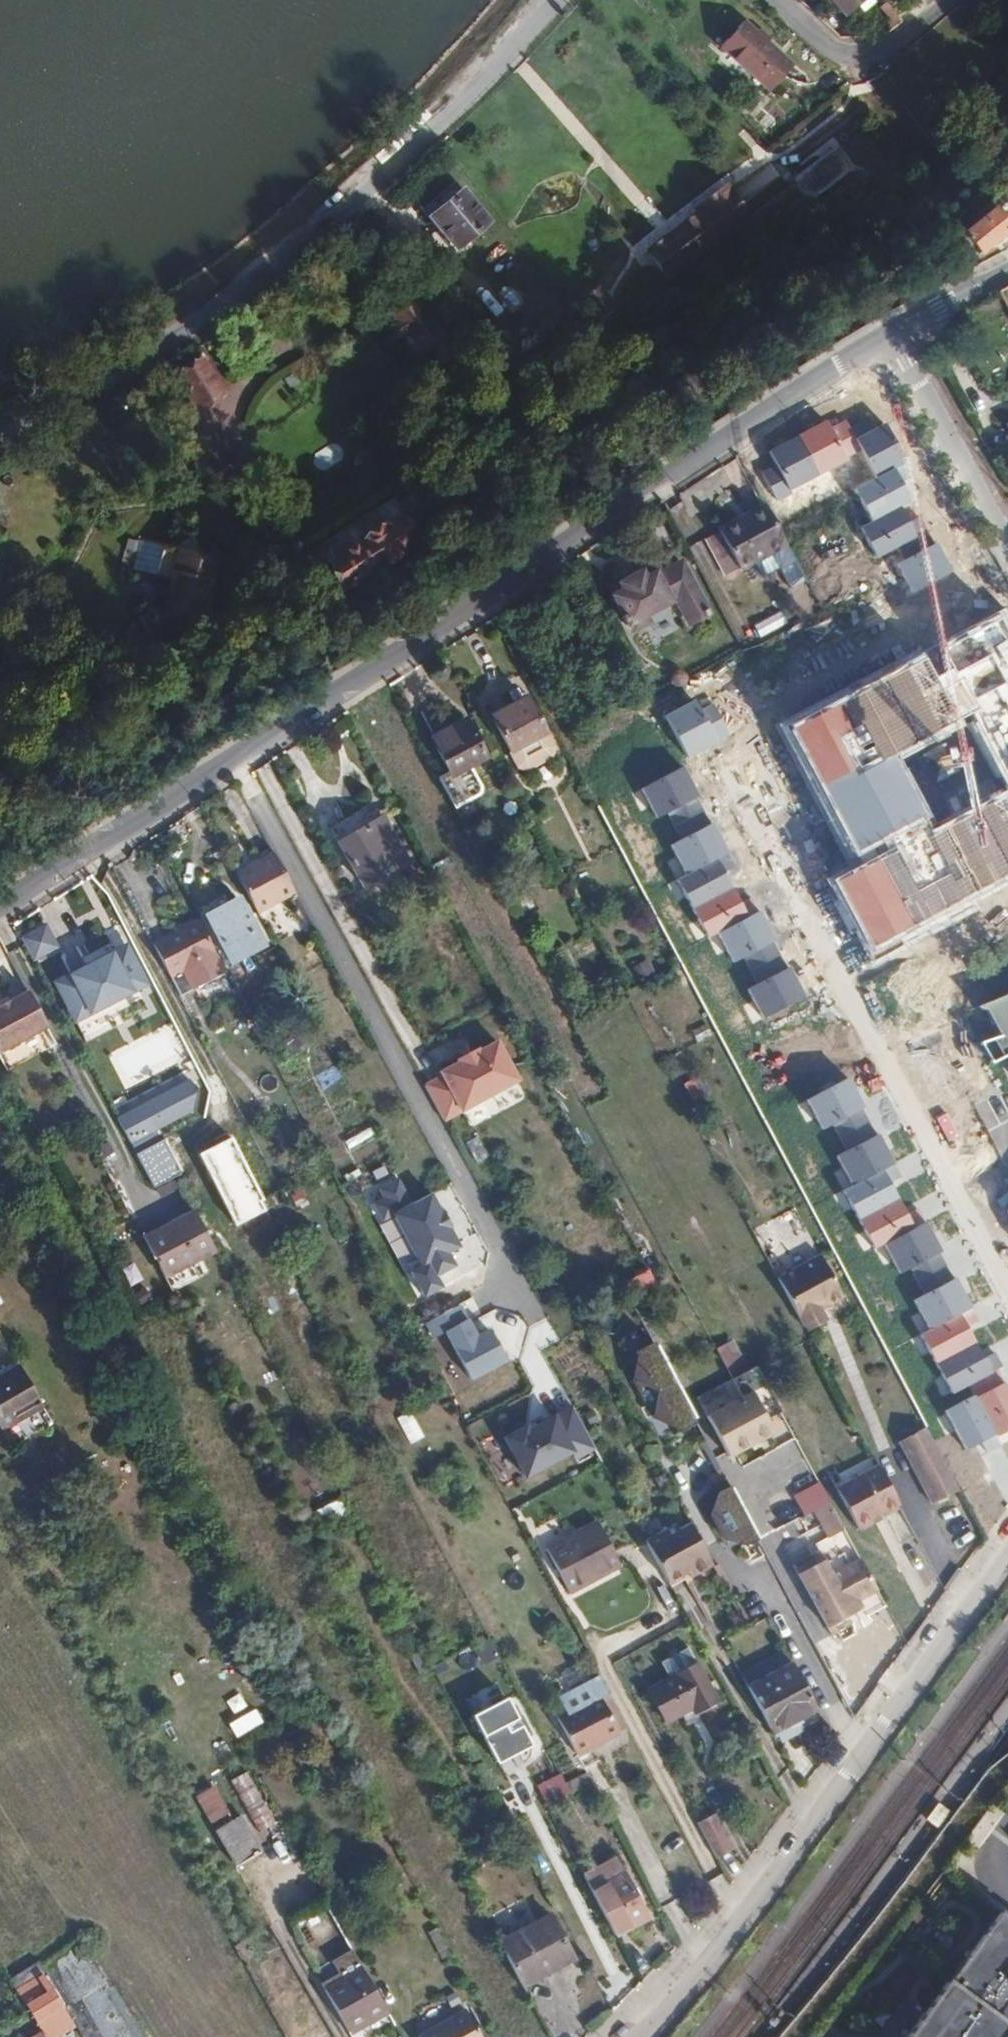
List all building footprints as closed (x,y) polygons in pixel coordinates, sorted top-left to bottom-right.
[(848,17),(855,9),(864,0),(831,0),(848,17)] [(872,0),(864,0),(855,9),(862,15),(874,2),(872,0)] [(740,24),(718,49),(768,93),(790,68),(740,24)] [(422,207),(430,217),(461,192),(454,183),(422,207)] [(751,216),(727,189),(650,251),(671,279),(689,262),(711,245),(751,216)] [(461,192),(430,217),(453,246),(485,222),(461,192)] [(967,234),(982,254),(1007,235),(1007,222),(1000,211),(967,234)] [(601,290),(587,301),(600,319),(615,307),(601,290)] [(416,299),(387,318),(401,340),(406,337),(423,363),(448,347),(416,299)] [(197,361),(176,376),(200,410),(221,395),(197,361)] [(853,438),(874,476),(892,467),(905,460),(884,421),(853,438)] [(874,476),(851,489),(870,524),(900,508),(911,502),(892,467),(874,476)] [(768,513),(765,507),(737,522),(740,528),(768,513)] [(900,508),(870,524),(861,529),(877,558),(916,538),(900,508)] [(740,571),(786,546),(768,513),(740,528),(737,522),(719,532),(740,571)] [(366,547),(333,568),(346,588),(354,582),(358,588),(366,584),(362,577),(417,542),(403,522),(388,532),(386,529),(364,544),(366,547)] [(936,543),(895,564),(910,594),(951,572),(936,543)] [(632,570),(618,577),(621,583),(618,584),(623,593),(612,598),(627,627),(669,605),(681,627),(706,614),(694,591),(680,566),(654,579),(652,577),(643,582),(638,573),(635,575),(632,570)] [(994,617),(782,728),(850,854),(924,815),(892,757),(966,718),(1005,788),(923,832),(945,876),(911,893),(888,849),(828,881),(872,962),(1007,887),(1007,640),(994,617)] [(518,691),(484,709),(503,744),(504,744),(514,762),(523,765),(553,749),(554,741),(526,687),(518,691)] [(693,699),(663,715),(686,758),(728,735),(711,702),(699,709),(693,699)] [(462,717),(428,735),(446,769),(435,774),(451,804),(480,789),(481,788),(482,786),(482,784),(481,781),(472,762),(483,756),(462,717)] [(665,814),(697,797),(681,767),(640,789),(655,819),(665,814)] [(711,823),(697,797),(665,814),(678,840),(711,823)] [(381,821),(336,846),(359,890),(405,865),(381,821)] [(685,876),(718,859),(727,854),(711,823),(678,840),(669,845),(685,876)] [(269,853),(234,873),(255,914),(291,894),(269,853)] [(715,932),(747,915),(718,859),(685,876),(678,880),(707,936),(715,932)] [(204,917),(228,962),(261,945),(237,899),(204,917)] [(731,962),(776,939),(760,909),(747,915),(715,932),(731,962)] [(201,924),(155,949),(172,983),(186,975),(195,992),(228,974),(201,924)] [(37,957),(57,949),(49,930),(29,938),(37,957)] [(122,946),(54,981),(74,1020),(143,984),(122,946)] [(761,1017),(805,995),(791,967),(747,989),(761,1017)] [(0,1005),(0,1051),(47,1026),(28,990),(0,1005)] [(1000,998),(978,1006),(984,1011),(999,1037),(980,1043),(991,1064),(1007,1056),(1007,994),(1000,998)] [(974,1045),(989,1038),(976,1008),(961,1014),(974,1045)] [(86,1016),(75,1022),(86,1041),(97,1035),(86,1016)] [(441,1081),(425,1090),(445,1125),(522,1084),(501,1045),(481,1055),(481,1054),(458,1065),(459,1067),(440,1077),(441,1081)] [(112,1106),(126,1141),(199,1110),(184,1075),(112,1106)] [(682,1090),(697,1102),(708,1089),(692,1077),(682,1090)] [(821,1130),(864,1108),(849,1077),(805,1100),(821,1130)] [(897,1273),(941,1251),(926,1221),(912,1228),(883,1169),(895,1163),(880,1134),(836,1156),(850,1185),(841,1189),(872,1250),(883,1245),(897,1273)] [(264,1204),(231,1138),(199,1155),(231,1220),(264,1204)] [(193,1211),(142,1237),(164,1277),(214,1251),(204,1232),(193,1211)] [(821,1252),(779,1275),(806,1323),(825,1313),(822,1306),(844,1294),(821,1252)] [(993,1373),(959,1315),(973,1308),(957,1278),(912,1301),(927,1330),(918,1335),(950,1395),(993,1373)] [(432,1337),(442,1332),(466,1320),(460,1309),(427,1326),(432,1337)] [(466,1320),(442,1332),(467,1380),(505,1361),(489,1331),(475,1338),(466,1320)] [(733,1336),(716,1344),(732,1374),(749,1364),(733,1336)] [(693,1418),(652,1343),(635,1352),(631,1377),(653,1416),(675,1427),(693,1418)] [(759,1365),(692,1393),(719,1457),(735,1450),(740,1462),(791,1441),(759,1365)] [(43,1406),(21,1367),(7,1375),(9,1380),(0,1385),(0,1426),(2,1430),(43,1406)] [(1006,1382),(944,1411),(966,1451),(1007,1429),(1007,1387),(1006,1382)] [(504,1439),(525,1478),(571,1454),(550,1414),(504,1439)] [(929,1425),(903,1439),(936,1501),(963,1487),(929,1425)] [(877,1513),(901,1499),(881,1462),(841,1484),(864,1526),(879,1518),(877,1513)] [(757,1537),(726,1479),(713,1486),(718,1495),(712,1516),(724,1538),(745,1544),(757,1537)] [(800,1515),(827,1501),(816,1480),(789,1493),(800,1515)] [(595,1521),(544,1549),(567,1593),(620,1564),(595,1521)] [(688,1579),(713,1565),(690,1523),(678,1529),(675,1525),(646,1541),(669,1583),(686,1574),(688,1579)] [(862,1555),(804,1590),(826,1626),(882,1593),(862,1555)] [(488,1639),(472,1647),(484,1669),(499,1661),(488,1639)] [(791,1664),(783,1650),(759,1663),(766,1677),(791,1664)] [(433,1669),(425,1653),(414,1658),(423,1675),(433,1669)] [(772,1732),(815,1709),(791,1664),(766,1677),(759,1663),(740,1673),(772,1732)] [(695,1664),(645,1691),(663,1723),(690,1708),(693,1712),(715,1700),(695,1664)] [(619,1733),(625,1730),(606,1693),(600,1696),(619,1733)] [(600,1696),(557,1719),(576,1756),(620,1735),(619,1733),(600,1696)] [(506,1700),(471,1719),(492,1759),(514,1749),(516,1753),(530,1746),(506,1700)] [(536,1787),(545,1807),(578,1792),(569,1772),(536,1787)] [(248,1773),(231,1783),(261,1835),(277,1825),(248,1773)] [(193,1792),(206,1822),(227,1813),(214,1783),(193,1792)] [(692,1823),(711,1858),(728,1848),(710,1813),(692,1823)] [(219,1832),(239,1867),(261,1854),(241,1820),(219,1832)] [(215,1835),(235,1869),(239,1867),(219,1832),(215,1835)] [(590,1890),(613,1935),(645,1918),(622,1873),(590,1890)] [(1007,2028),(1007,2026),(1007,1918),(1001,1912),(956,1973),(946,1965),(932,1986),(942,1993),(910,2036),(911,2036),(1002,2036),(1007,2028)] [(514,1931),(538,1976),(571,1959),(547,1914),(514,1931)] [(49,1964),(93,2036),(139,2036),(83,1943),(49,1964)] [(350,2034),(388,2013),(364,1970),(326,1992),(350,2034)] [(19,1991),(27,2003),(42,1995),(35,1982),(19,1991)] [(27,2003),(24,2005),(44,2036),(54,2036),(49,2029),(57,2024),(50,2012),(61,2006),(50,1989),(42,1995),(27,2003)] [(468,2013),(424,2036),(481,2036),(468,2013)]
